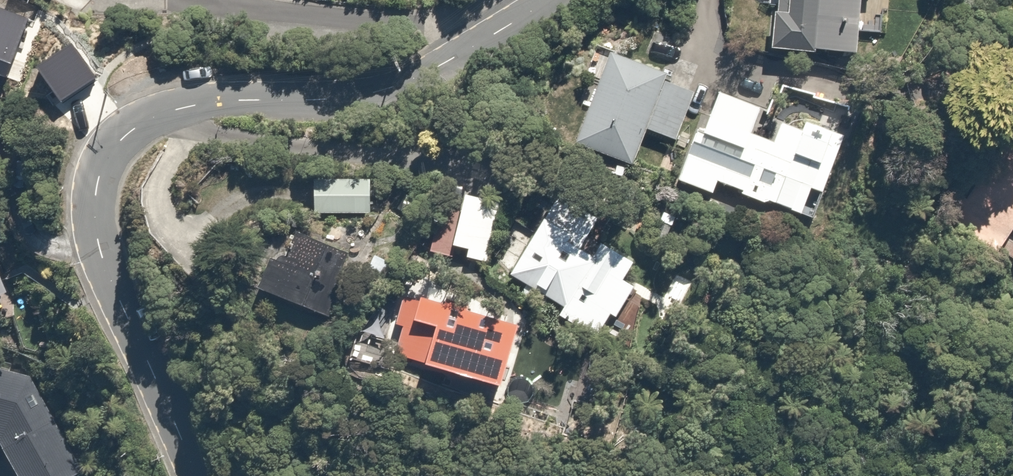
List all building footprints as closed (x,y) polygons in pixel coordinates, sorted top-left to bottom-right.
[(777,56),(823,56),(823,47),(860,48),(861,0),(778,0),(777,56)] [(30,23),(0,13),(0,78),(9,81),(30,23)] [(697,88),(617,54),(578,143),(635,167),(651,130),(675,140),(697,88)] [(765,105),(720,89),(706,129),(698,127),(679,180),(714,193),(717,186),(806,218),(816,191),(828,195),(848,137),(807,123),(803,134),(778,124),(772,143),(753,136),(765,105)] [(376,177),(315,175),(314,214),(375,216),(376,177)] [(1012,258),(1012,182),(979,206),(970,193),(948,209),(988,266),(1005,254),(1012,258)] [(494,202),(469,195),(455,249),(491,258),(503,216),(491,213),(494,202)] [(603,225),(564,200),(516,277),(566,309),(562,317),(596,338),(612,312),(620,317),(636,291),(624,283),(634,266),(600,244),(592,257),(586,253),(603,225)] [(354,253),(301,230),(285,268),(266,260),(252,293),(323,323),(354,253)] [(9,296),(0,277),(0,300),(9,296)] [(525,322),(424,295),(417,323),(406,320),(396,357),(508,386),(525,322)] [(4,449),(19,475),(82,475),(84,475),(31,380),(0,372),(0,448),(4,449)]
